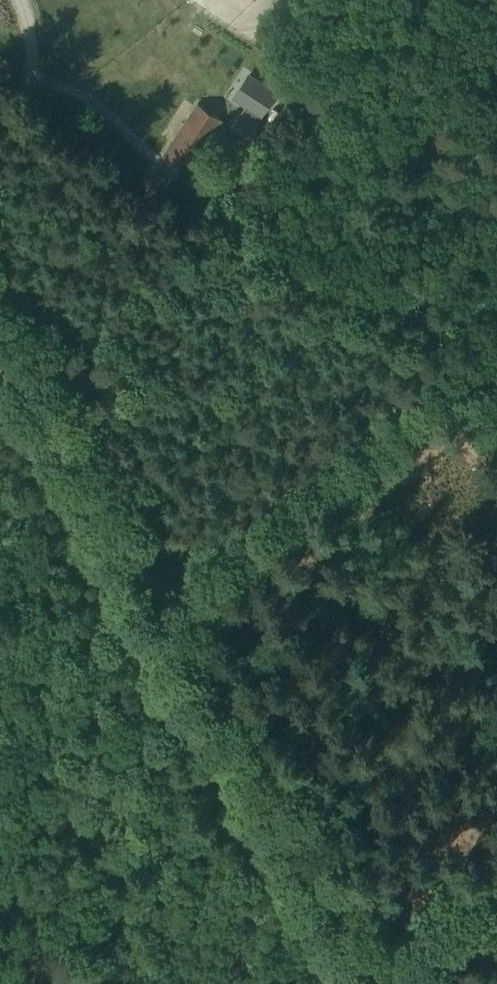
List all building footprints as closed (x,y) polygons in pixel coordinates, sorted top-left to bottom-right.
[(250,75),(234,99),(263,118),(278,94),(250,75)] [(186,169),(219,119),(198,106),(166,155),(186,169)]
